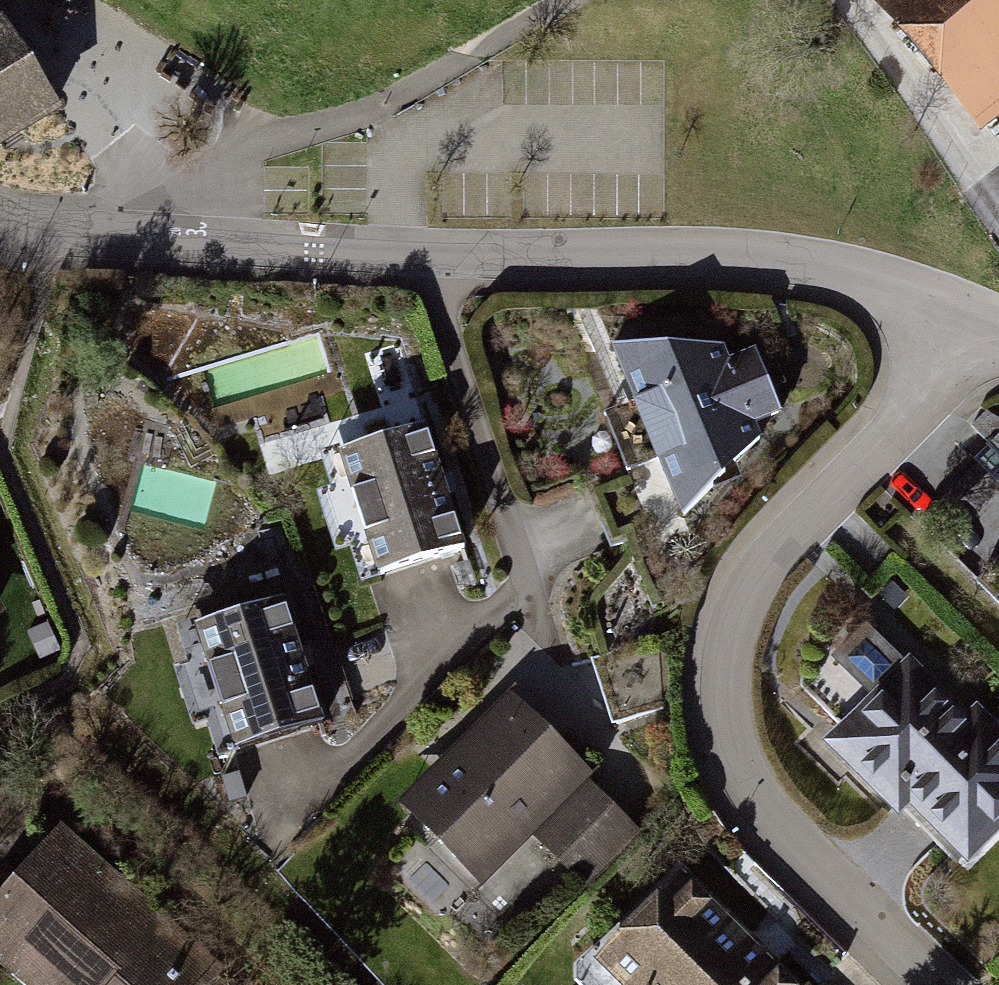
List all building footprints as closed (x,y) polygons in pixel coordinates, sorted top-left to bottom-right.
[(974,137),(998,116),(998,0),(857,0),(974,137)] [(61,108),(4,16),(0,18),(0,146),(61,108)] [(641,395),(607,409),(632,470),(666,458),(687,515),(761,442),(756,426),(778,413),(753,352),(727,362),(720,346),(618,342),(641,395)] [(431,422),(333,452),(344,486),(326,492),(343,546),(358,541),(370,577),(470,546),(431,422)] [(292,594),(203,623),(242,745),(331,717),(292,594)] [(825,743),(903,819),(914,808),(971,863),(998,835),(998,726),(977,704),(967,713),(909,657),(825,743)] [(516,690),(404,804),(485,884),(536,832),(590,884),(644,829),(592,779),(599,771),(516,690)] [(0,893),(0,952),(35,984),(256,984),(71,819),(0,893)] [(598,953),(631,984),(814,984),(686,862),(598,953)]
